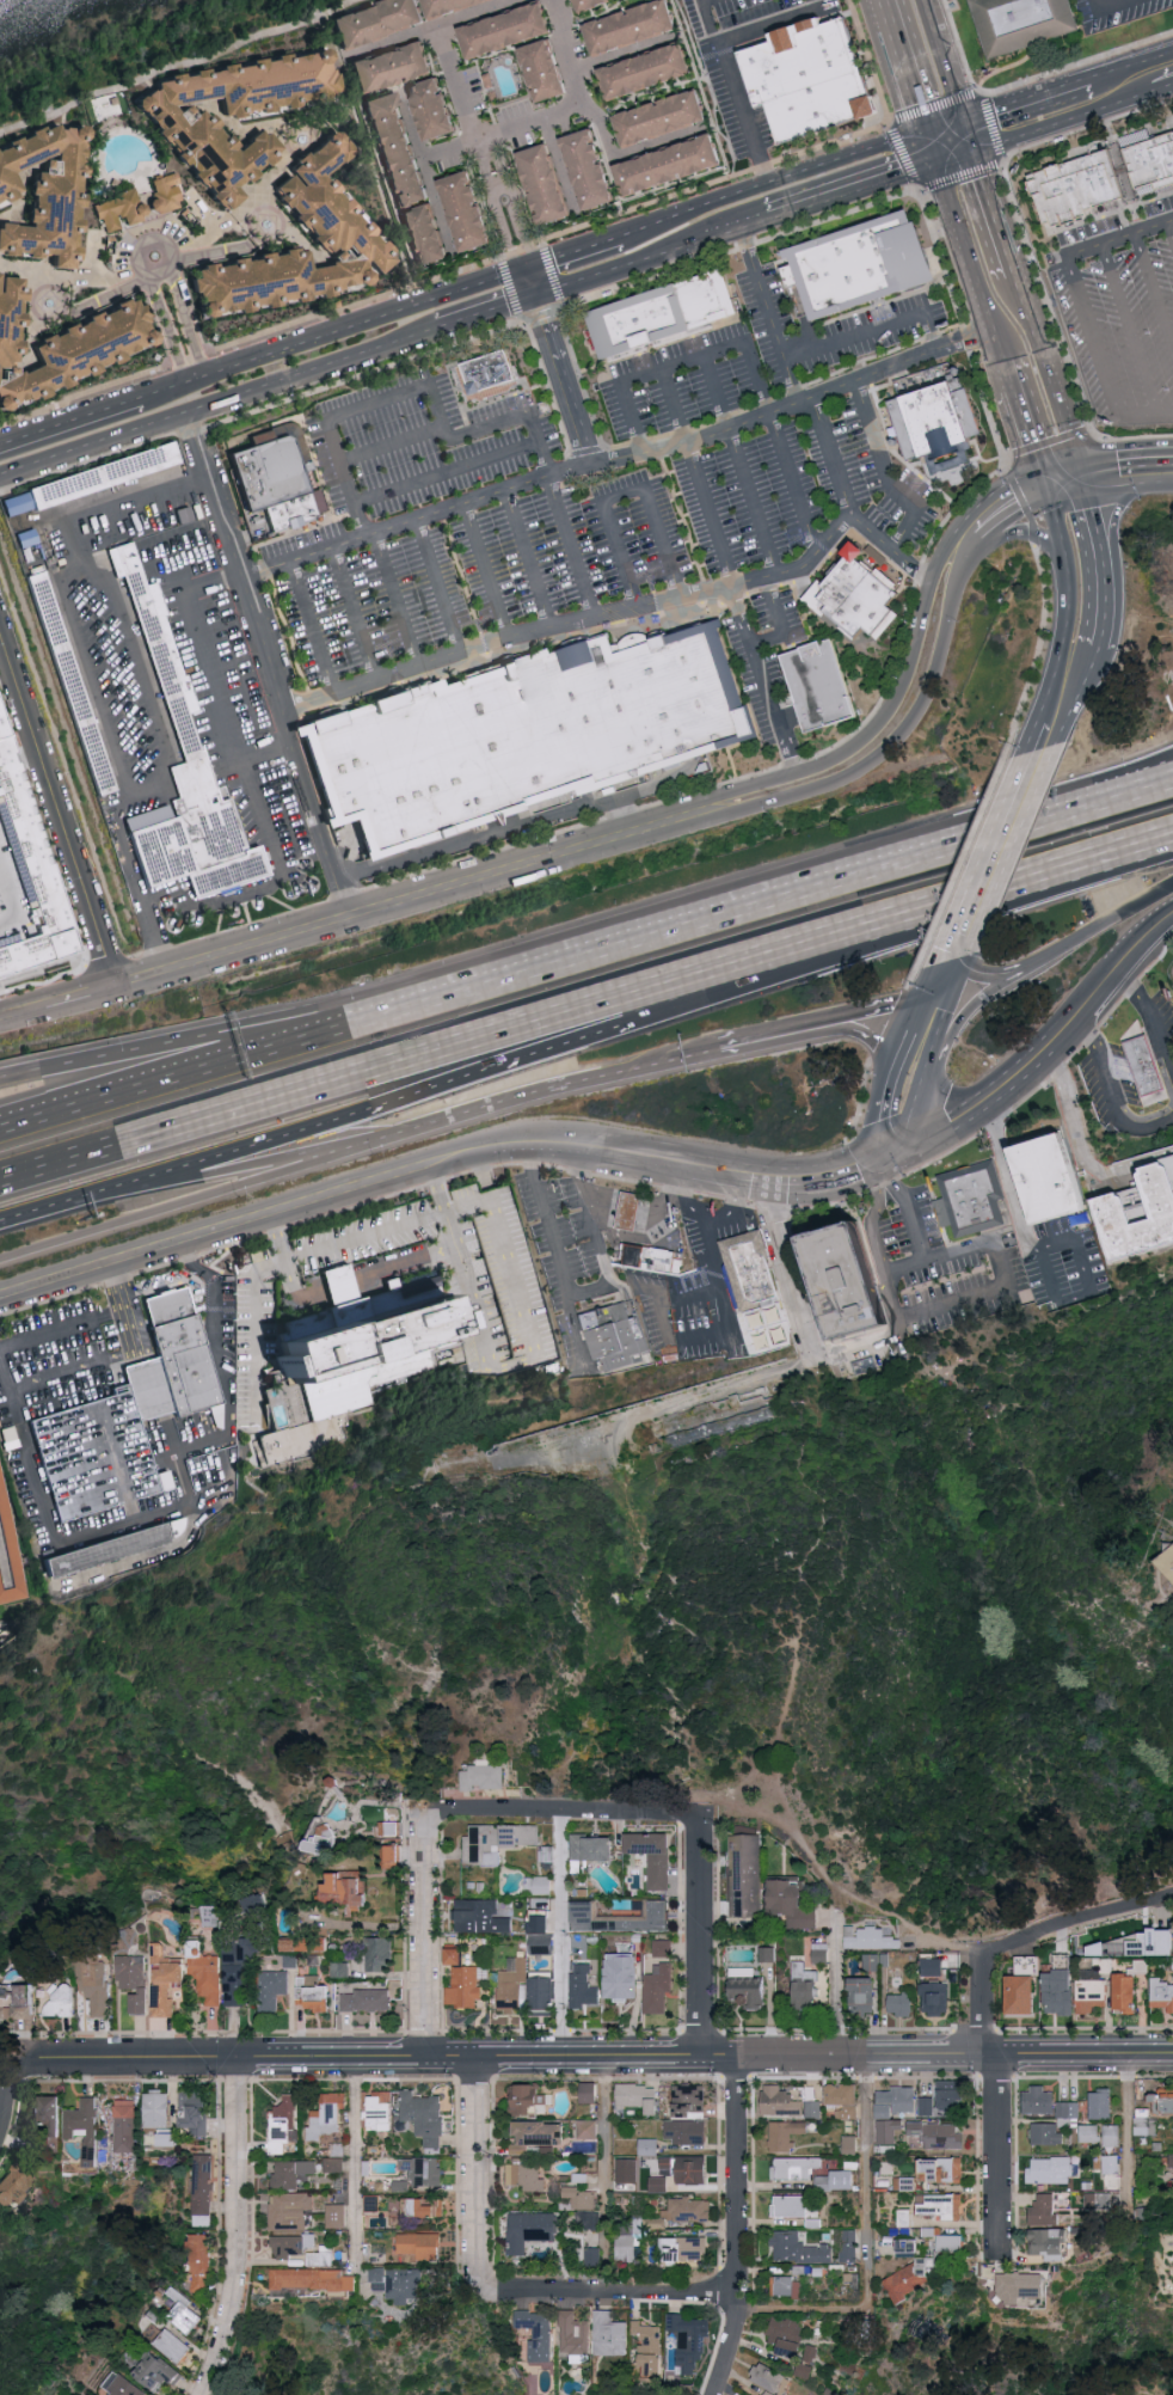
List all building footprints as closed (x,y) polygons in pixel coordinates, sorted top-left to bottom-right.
[(424,0),(388,0),(336,16),(346,49),(431,23),(424,0)] [(497,0),(428,0),(433,17),(497,0)] [(584,10),(610,0),(580,0),(584,10)] [(683,29),(674,0),(663,0),(589,22),(599,54),(683,29)] [(979,45),(964,0),(1071,0),(1075,12),(1081,27),(1076,30),(1028,45),(1003,53),(984,60),(979,45)] [(464,26),(472,56),(557,32),(548,1),(464,26)] [(860,53),(880,116),(859,123),(852,125),(787,146),(779,148),(773,127),(763,92),(750,96),(737,54),(735,48),(786,32),(847,13),(859,49),(860,53)] [(572,93),(556,37),(524,46),(540,102),(572,93)] [(437,74),(430,42),(355,59),(363,91),(437,74)] [(613,99),(698,73),(688,42),(604,67),(613,99)] [(346,92),(343,75),(334,63),(337,62),(334,46),(161,79),(163,86),(144,99),(228,212),(250,196),(242,186),(287,154),(286,149),(270,128),(244,147),(242,139),(229,142),(226,128),(212,108),(201,111),(195,102),(226,96),(230,117),(250,114),(251,113),(280,107),(287,102),(292,109),(305,106),(304,100),(346,92)] [(414,84),(427,140),(460,132),(446,76),(414,84)] [(713,121),(704,89),(620,113),(629,145),(713,121)] [(433,199),(402,90),(370,99),(401,208),(433,199)] [(24,195),(25,183),(20,171),(51,157),(51,171),(38,179),(36,224),(10,223),(0,228),(0,243),(0,253),(59,255),(58,267),(79,268),(79,257),(87,253),(81,239),(81,234),(88,231),(91,126),(65,126),(48,125),(35,131),(35,138),(28,137),(0,150),(0,206),(24,195)] [(652,138),(655,149),(711,136),(708,125),(652,138)] [(621,201),(600,127),(566,136),(587,210),(621,201)] [(280,187),(339,263),(316,267),(315,260),(302,243),(293,250),(241,259),(234,265),(225,266),(221,262),(209,264),(197,273),(199,285),(212,302),(210,304),(212,316),(381,285),(383,275),(400,261),(398,251),(375,220),(366,227),(360,197),(348,200),(347,192),(332,173),(361,151),(344,129),(300,162),(301,170),(280,187)] [(1147,140),(1172,131),(1172,186),(1137,197),(1117,139),(1143,130),(1147,140)] [(620,165),(629,196),(729,164),(719,133),(620,165)] [(547,224),(579,215),(558,141),(523,151),(534,190),(537,190),(547,224)] [(1026,178),(1107,149),(1123,197),(1082,210),(1085,218),(1052,227),(1051,221),(1042,225),(1026,178)] [(27,168),(30,177),(39,173),(52,168),(48,160),(27,168)] [(445,178),(467,252),(499,243),(477,169),(445,178)] [(185,206),(177,173),(151,178),(159,212),(185,206)] [(108,232),(122,228),(119,217),(126,215),(128,223),(155,216),(151,201),(141,204),(137,190),(95,201),(100,219),(104,218),(108,232)] [(407,210),(421,266),(456,257),(441,201),(407,210)] [(818,327),(793,256),(915,213),(940,284),(818,327)] [(650,351),(602,349),(592,319),(725,274),(741,320),(650,351)] [(9,409),(36,398),(45,398),(68,388),(69,388),(79,385),(79,379),(92,373),(166,341),(161,330),(153,329),(155,302),(128,300),(122,303),(122,307),(37,343),(26,332),(30,276),(0,275),(0,408),(9,409)] [(505,393),(473,403),(465,369),(505,355),(510,354),(523,388),(505,393)] [(948,385),(951,394),(968,388),(975,412),(983,435),(956,448),(954,455),(934,461),(933,461),(931,454),(909,463),(892,412),(888,402),(933,388),(948,385)] [(289,534),(258,545),(229,454),(293,436),(314,496),(325,522),(289,534)] [(72,519),(45,528),(35,498),(32,490),(72,477),(143,453),(177,441),(190,479),(145,495),(136,497),(72,519)] [(13,571),(0,532),(0,501),(4,498),(5,498),(29,571),(31,580),(48,572),(70,643),(73,653),(93,716),(117,789),(121,800),(105,803),(124,862),(148,933),(148,935),(151,941),(148,942),(136,947),(133,935),(109,862),(85,789),(74,758),(61,716),(37,644),(13,571)] [(145,571),(151,589),(162,586),(179,643),(201,715),(202,718),(196,721),(219,788),(220,790),(225,808),(234,806),(251,860),(252,862),(256,860),(265,857),(266,860),(277,883),(220,901),(202,907),(194,894),(186,894),(184,886),(152,898),(148,888),(139,862),(131,840),(147,835),(180,826),(177,809),(185,807),(178,788),(173,774),(189,770),(168,716),(146,655),(141,643),(115,570),(109,555),(136,543),(145,570),(145,571)] [(861,644),(805,599),(847,547),(903,593),(861,644)] [(725,643),(749,710),(762,745),(726,755),(653,777),(631,784),(582,800),(509,821),(437,844),(386,859),(375,863),(374,859),(364,833),(362,827),(334,837),(318,786),(300,735),(363,716),(370,713),(436,694),(508,672),(581,650),(615,641),(622,660),(652,650),(693,638),(720,630),(723,638),(725,643)] [(865,727),(811,743),(799,710),(798,708),(781,660),(798,655),(835,645),(858,710),(865,727)] [(0,675),(0,980),(79,958),(0,675)] [(1150,1095),(1140,1097),(1129,1066),(1123,1046),(1147,1037),(1155,1066),(1156,1073),(1163,1091),(1150,1095)] [(1005,1154),(1061,1135),(1085,1213),(1027,1229),(1005,1154)] [(953,1174),(993,1162),(1003,1199),(995,1201),(1002,1224),(957,1239),(952,1226),(944,1229),(938,1214),(946,1211),(936,1180),(953,1174)] [(1165,1176),(1172,1202),(1172,1246),(1154,1251),(1105,1264),(1091,1211),(1089,1208),(1116,1200),(1120,1211),(1128,1230),(1148,1224),(1144,1211),(1136,1181),(1154,1175),(1157,1172),(1165,1176)] [(644,1221),(641,1239),(624,1238),(610,1235),(613,1221),(618,1195),(638,1199),(638,1203),(646,1205),(644,1221)] [(831,1341),(828,1342),(828,1341),(806,1268),(797,1238),(852,1220),(861,1250),(864,1260),(867,1268),(885,1325),(862,1333),(831,1341)] [(786,1306),(743,1319),(737,1293),(731,1267),(726,1249),(730,1248),(766,1238),(782,1293),(786,1306)] [(676,1250),(631,1242),(627,1262),(672,1270),(676,1250)] [(332,1328),(379,1315),(468,1288),(481,1327),(426,1344),(428,1348),(392,1359),(391,1355),(377,1359),(380,1373),(374,1374),(370,1379),(375,1402),(346,1410),(350,1423),(342,1427),(345,1439),(266,1466),(258,1435),(276,1428),(264,1388),(287,1384),(284,1377),(309,1372),(303,1350),(312,1348),(309,1335),(332,1328)] [(225,1419),(184,1432),(180,1423),(153,1429),(149,1429),(131,1371),(133,1371),(152,1367),(164,1366),(152,1319),(148,1306),(152,1305),(173,1298),(190,1293),(191,1298),(214,1371),(225,1404),(228,1416),(225,1419)] [(637,1367),(638,1371),(610,1376),(607,1367),(598,1370),(598,1367),(586,1321),(632,1307),(638,1323),(625,1329),(637,1367)] [(36,1437),(39,1445),(53,1441),(50,1432),(36,1437)] [(30,1595),(0,1463),(0,1602),(30,1595)] [(49,1553),(53,1572),(175,1544),(170,1525),(49,1553)] [(81,1595),(56,1603),(54,1591),(51,1572),(81,1562),(153,1537),(171,1531),(180,1564),(154,1573),(98,1589),(81,1595)] [(1166,1543),(1172,1544),(1172,1583),(1155,1561),(1165,1552),(1166,1543)] [(460,1771),(461,1790),(502,1790),(502,1766),(469,1766),(469,1771),(460,1771)] [(303,1851),(313,1818),(336,1824),(327,1857),(303,1851)] [(399,1836),(382,1836),(382,1823),(399,1823),(399,1836)] [(463,1825),(540,1825),(540,1846),(499,1846),(499,1866),(463,1866),(463,1825)] [(668,1833),(669,1891),(646,1891),(646,1855),(625,1855),(625,1833),(668,1833)] [(613,1834),(613,1861),(570,1861),(570,1834),(613,1834)] [(729,1834),(761,1834),(761,1918),(729,1918),(729,1834)] [(399,1845),(399,1866),(383,1866),(383,1845),(399,1845)] [(364,1873),(364,1905),(323,1905),(323,1873),(364,1873)] [(551,1893),(526,1893),(526,1876),(551,1876),(551,1893)] [(767,1916),(767,1880),(802,1880),(802,1907),(817,1907),(817,1929),(787,1929),(787,1916),(767,1916)] [(247,1922),(258,1923),(258,1906),(267,1907),(267,1895),(248,1894),(247,1922)] [(548,1932),(529,1932),(529,1898),(548,1898),(548,1932)] [(455,1899),(512,1899),(512,1932),(455,1932),(455,1899)] [(644,1916),(644,1899),(668,1899),(668,1930),(569,1930),(569,1900),(597,1900),(597,1916),(644,1916)] [(1161,1948),(1128,1948),(1128,1927),(1161,1927),(1161,1948)] [(898,1949),(845,1949),(845,1928),(883,1928),(883,1938),(898,1938),(898,1949)] [(528,1954),(528,1935),(553,1935),(553,1954),(528,1954)] [(391,1972),(366,1972),(366,1937),(391,1937),(391,1972)] [(281,1952),(280,1940),(309,1938),(311,1950),(281,1952)] [(654,1956),(673,1955),(672,1938),(654,1939),(654,1956)] [(189,1977),(188,1940),(201,1940),(201,1955),(219,1955),(220,2005),(199,2007),(198,1977),(189,1977)] [(247,2008),(225,2008),(225,1987),(226,1987),(226,1942),(246,1942),(247,2008)] [(830,1942),(813,1942),(814,1962),(830,1961),(830,1942)] [(151,2017),(151,1943),(164,1943),(164,1961),(183,1960),(183,1989),(173,1989),(173,2017),(151,2017)] [(777,1961),(777,1945),(761,1946),(761,1961),(777,1961)] [(462,1949),(461,1966),(481,1967),(480,2009),(444,2008),(446,1986),(452,1987),(453,1967),(444,1967),(444,1948),(462,1949)] [(865,1970),(881,1970),(881,1965),(891,1965),(891,1952),(865,1952),(865,1970)] [(298,1966),(298,1955),(284,1954),(284,1966),(298,1966)] [(603,2001),(603,1954),(637,1954),(637,2001),(603,2001)] [(130,1989),(117,1989),(117,1955),(146,1955),(146,2015),(130,2015),(130,1989)] [(106,2016),(93,2016),(93,1995),(79,1995),(79,1958),(106,1958),(106,2016)] [(552,1977),(553,2010),(526,2011),(526,2013),(497,2013),(497,1971),(508,1971),(508,1958),(527,1958),(527,1977),(552,1977)] [(792,1959),(803,1959),(803,1971),(816,1971),(816,2010),(792,2010),(792,1959)] [(942,1976),(921,1976),(921,1959),(942,1959),(942,1976)] [(334,1976),(350,1976),(350,1960),(333,1960),(334,1976)] [(670,1964),(670,2014),(644,2014),(644,1974),(653,1974),(653,1964),(670,1964)] [(1070,2015),(1043,2015),(1043,1970),(1070,1970),(1070,2015)] [(288,1997),(276,1997),(276,2011),(259,2011),(259,1972),(288,1972),(288,1997)] [(585,1972),(585,1985),(598,1985),(597,2009),(570,2008),(570,1972),(585,1972)] [(1134,1973),(1134,2013),(1112,2013),(1112,1973),(1134,1973)] [(1005,2015),(1005,1974),(1033,1974),(1033,2015),(1005,2015)] [(729,1976),(763,1976),(763,2008),(729,2008),(729,1976)] [(315,1986),(328,1986),(328,2011),(297,2011),(297,1977),(315,1977),(315,1986)] [(872,2014),(848,2014),(848,1978),(872,1978),(872,2014)] [(1150,1979),(1172,1979),(1172,2013),(1150,2013),(1150,1979)] [(1104,1980),(1104,2002),(1091,2002),(1091,2013),(1076,2013),(1076,1980),(1104,1980)] [(947,1983),(946,2016),(919,2015),(920,1983),(947,1983)] [(33,2017),(0,2017),(0,1995),(14,1995),(14,1984),(33,1984),(33,2017)] [(48,2016),(48,1984),(74,1984),(74,2016),(48,2016)] [(389,2011),(340,2011),(340,1989),(389,1989),(389,2011)] [(911,2016),(886,2016),(886,1991),(911,1991),(911,2016)] [(578,2083),(596,2083),(596,2103),(578,2103),(578,2083)] [(657,2115),(644,2115),(644,2106),(615,2106),(615,2083),(644,2083),(644,2099),(657,2099),(657,2115)] [(511,2084),(543,2084),(543,2114),(511,2114),(511,2084)] [(855,2106),(825,2106),(825,2084),(855,2084),(855,2106)] [(704,2085),(704,2119),(705,2119),(705,2144),(663,2144),(663,2121),(673,2121),(673,2085),(704,2085)] [(819,2101),(819,2117),(761,2117),(761,2085),(786,2085),(786,2101),(819,2101)] [(1052,2114),(1020,2114),(1020,2085),(1052,2085),(1052,2114)] [(874,2105),(892,2105),(892,2087),(914,2087),(914,2115),(874,2115),(874,2105)] [(959,2089),(959,2113),(935,2113),(935,2089),(959,2089)] [(1089,2120),(1089,2089),(1110,2089),(1110,2120),(1089,2120)] [(167,2127),(143,2127),(143,2090),(167,2090),(167,2127)] [(423,2149),(424,2137),(416,2137),(416,2121),(400,2121),(401,2090),(414,2090),(414,2097),(442,2097),(442,2149),(423,2149)] [(1151,2090),(1172,2090),(1172,2113),(1151,2113),(1151,2090)] [(180,2091),(207,2091),(207,2137),(191,2137),(191,2127),(180,2127),(180,2091)] [(389,2131),(364,2131),(364,2091),(389,2091),(389,2131)] [(308,2112),(321,2112),(320,2094),(343,2093),(344,2136),(308,2137),(308,2112)] [(296,2143),(283,2143),(284,2155),(270,2155),(269,2107),(282,2107),(282,2095),(295,2094),(296,2143)] [(59,2096),(59,2134),(35,2134),(35,2096),(59,2096)] [(94,2096),(94,2137),(63,2137),(63,2109),(80,2109),(80,2096),(94,2096)] [(919,2099),(932,2099),(932,2114),(919,2114),(919,2099)] [(136,2100),(136,2154),(113,2154),(113,2100),(136,2100)] [(1077,2119),(1056,2119),(1056,2102),(1077,2102),(1077,2119)] [(1135,2136),(1135,2109),(1148,2111),(1148,2120),(1155,2120),(1154,2136),(1135,2136)] [(511,2155),(511,2123),(565,2121),(565,2144),(553,2144),(553,2155),(511,2155)] [(577,2139),(577,2121),(597,2121),(597,2139),(577,2139)] [(897,2121),(897,2149),(877,2149),(877,2121),(897,2121)] [(805,2134),(792,2134),(792,2152),(768,2152),(768,2123),(805,2123),(805,2134)] [(962,2149),(922,2149),(922,2134),(908,2134),(908,2124),(962,2124),(962,2149)] [(1061,2145),(1031,2145),(1031,2124),(1061,2124),(1061,2145)] [(1079,2143),(1079,2125),(1097,2125),(1097,2143),(1079,2143)] [(1118,2125),(1118,2146),(1101,2146),(1101,2125),(1118,2125)] [(162,2144),(181,2144),(181,2132),(162,2131),(162,2144)] [(855,2136),(855,2155),(841,2155),(841,2136),(855,2136)] [(639,2140),(655,2139),(656,2152),(639,2154),(639,2140)] [(214,2155),(214,2226),(195,2226),(195,2155),(214,2155)] [(1117,2155),(1117,2174),(1101,2174),(1100,2156),(1117,2155)] [(626,2167),(614,2167),(615,2157),(626,2157),(626,2167)] [(1071,2157),(1071,2183),(1026,2183),(1026,2157),(1071,2157)] [(403,2169),(403,2158),(442,2158),(442,2186),(412,2186),(412,2169),(403,2169)] [(705,2158),(705,2185),(667,2185),(667,2192),(649,2192),(649,2179),(661,2179),(661,2158),(705,2158)] [(821,2158),(821,2168),(809,2168),(809,2180),(772,2180),(772,2158),(821,2158)] [(960,2158),(960,2182),(917,2182),(917,2158),(960,2158)] [(315,2175),(299,2175),(299,2188),(275,2188),(275,2161),(315,2161),(315,2175)] [(506,2164),(541,2164),(541,2191),(506,2191),(506,2164)] [(2,2209),(0,2206),(0,2180),(16,2167),(31,2183),(2,2209)] [(852,2189),(815,2189),(815,2180),(828,2180),(828,2172),(852,2172),(852,2189)] [(913,2179),(913,2189),(895,2189),(895,2179),(913,2179)] [(571,2199),(564,2199),(564,2188),(596,2188),(596,2210),(571,2210),(571,2199)] [(270,2194),(309,2194),(309,2230),(270,2230),(270,2194)] [(960,2219),(916,2219),(916,2194),(960,2195),(960,2219)] [(1056,2224),(1027,2224),(1027,2205),(1037,2205),(1037,2194),(1056,2194),(1056,2224)] [(1110,2194),(1110,2210),(1085,2210),(1085,2194),(1110,2194)] [(379,2211),(364,2211),(364,2197),(379,2197),(379,2211)] [(772,2197),(807,2197),(807,2217),(772,2217),(772,2197)] [(707,2221),(667,2221),(667,2198),(707,2198),(707,2221)] [(437,2218),(409,2218),(409,2199),(437,2199),(437,2218)] [(326,2229),(326,2205),(345,2205),(345,2229),(326,2229)] [(912,2209),(899,2208),(899,2225),(912,2225),(912,2209)] [(508,2213),(557,2213),(557,2242),(527,2242),(527,2258),(508,2258),(508,2213)] [(598,2215),(597,2229),(583,2228),(584,2213),(598,2215)] [(938,2227),(924,2226),(924,2236),(937,2236),(938,2227)] [(856,2230),(856,2262),(840,2262),(840,2230),(856,2230)] [(1043,2261),(1043,2254),(1030,2254),(1030,2230),(1063,2230),(1063,2261),(1043,2261)] [(831,2262),(770,2262),(770,2231),(799,2231),(799,2243),(831,2243),(831,2262)] [(634,2262),(614,2262),(614,2232),(634,2232),(634,2262)] [(210,2292),(190,2292),(190,2234),(210,2234),(210,2292)] [(440,2260),(394,2260),(394,2234),(440,2234),(440,2260)] [(306,2265),(306,2258),(271,2259),(271,2236),(314,2235),(315,2252),(331,2250),(331,2264),(306,2265)] [(963,2250),(935,2250),(935,2235),(963,2235),(963,2250)] [(706,2237),(706,2261),(661,2261),(661,2237),(706,2237)] [(915,2241),(915,2254),(896,2253),(896,2240),(915,2241)] [(597,2249),(597,2264),(584,2264),(584,2249),(597,2249)] [(926,2287),(907,2287),(907,2302),(889,2302),(889,2273),(913,2273),(913,2259),(934,2259),(934,2273),(926,2273),(926,2287)] [(420,2303),(387,2304),(387,2292),(369,2292),(369,2270),(420,2268),(420,2303)] [(355,2271),(355,2291),(270,2290),(270,2271),(355,2271)] [(1042,2274),(1042,2299),(996,2299),(996,2274),(1042,2274)] [(799,2297),(770,2297),(770,2277),(799,2277),(799,2297)] [(205,2316),(190,2306),(195,2300),(174,2285),(169,2293),(181,2301),(169,2318),(192,2334),(205,2316)] [(551,2363),(529,2363),(529,2328),(515,2328),(515,2310),(551,2310),(551,2363)] [(588,2321),(588,2363),(571,2363),(571,2352),(560,2352),(560,2310),(575,2310),(575,2321),(588,2321)] [(594,2356),(594,2310),(614,2310),(614,2323),(626,2323),(626,2356),(594,2356)] [(676,2375),(677,2332),(667,2332),(667,2316),(708,2317),(707,2360),(696,2360),(696,2375),(676,2375)] [(775,2344),(770,2344),(769,2321),(798,2320),(800,2356),(775,2357),(775,2344)] [(661,2376),(638,2376),(638,2335),(631,2335),(631,2324),(661,2324),(661,2376)] [(153,2344),(167,2328),(191,2350),(178,2365),(153,2344)] [(162,2394),(134,2376),(151,2352),(178,2371),(162,2394)] [(796,2373),(811,2377),(814,2365),(799,2361),(796,2373)] [(748,2382),(755,2363),(785,2373),(779,2393),(748,2382)] [(147,2394),(146,2394),(102,2394),(100,2394),(118,2371),(147,2394)]
